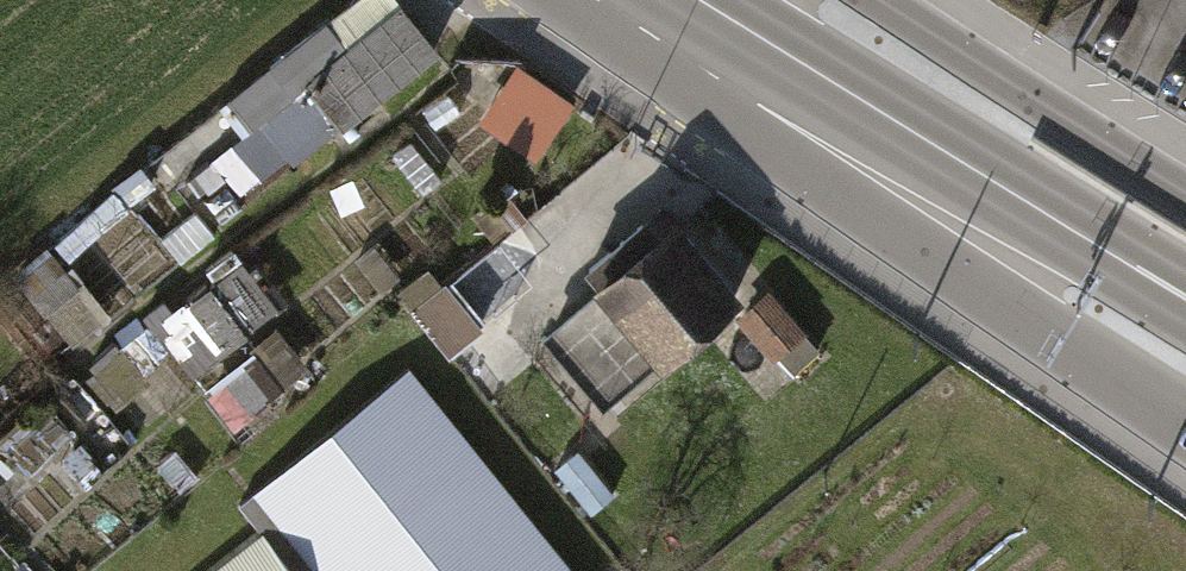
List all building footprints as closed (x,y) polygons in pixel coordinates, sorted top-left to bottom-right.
[(271,176),(448,53),(411,0),(361,0),(218,99),(271,176)] [(521,59),(484,119),(545,157),(582,96),(521,59)] [(739,307),(674,228),(537,340),(592,406),(645,363),(655,376),(739,307)] [(457,347),(541,279),(506,236),(422,305),(457,347)] [(156,318),(196,371),(254,327),(214,274),(156,318)] [(283,325),(213,385),(243,421),(313,361),(283,325)] [(430,361),(257,481),(285,521),(213,570),(577,570),(430,361)]
